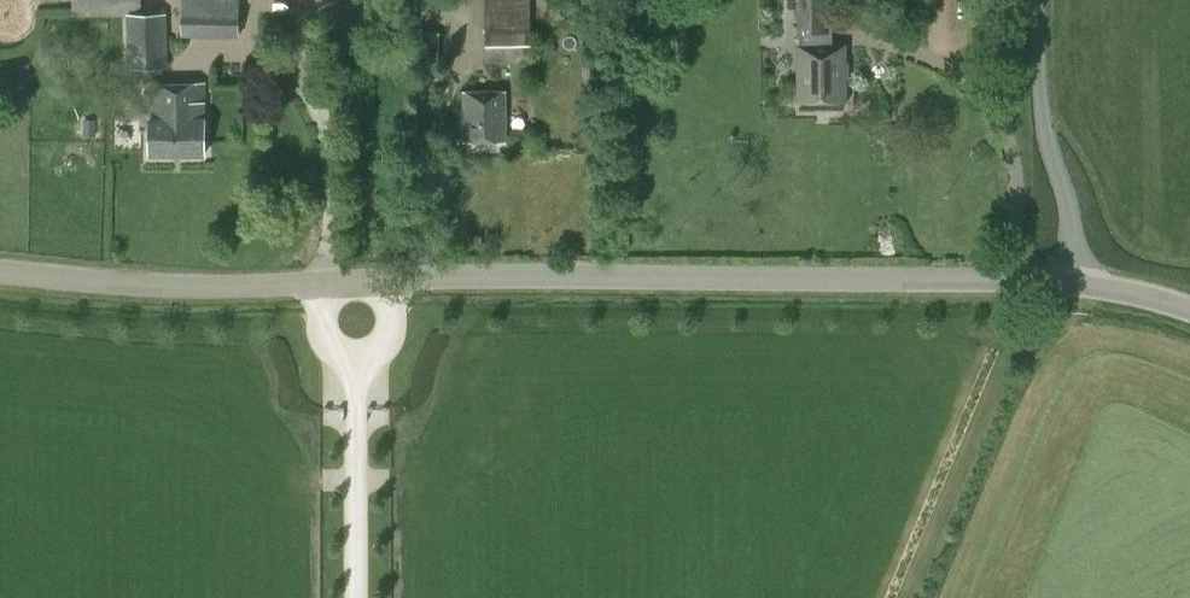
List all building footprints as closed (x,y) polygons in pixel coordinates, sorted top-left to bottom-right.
[(72,11),(141,9),(141,0),(72,0),(72,11)] [(181,37),(239,38),(240,0),(181,0),(181,37)] [(486,62),(531,62),(529,0),(484,0),(486,62)] [(800,48),(800,101),(845,100),(844,47),(833,47),(832,0),(799,0),(800,48)] [(128,69),(168,68),(167,13),(126,13),(128,69)] [(204,83),(149,84),(150,156),(205,155),(204,83)] [(463,93),(464,141),(505,141),(504,92),(463,93)] [(84,121),(83,137),(96,137),(96,121),(84,121)]
